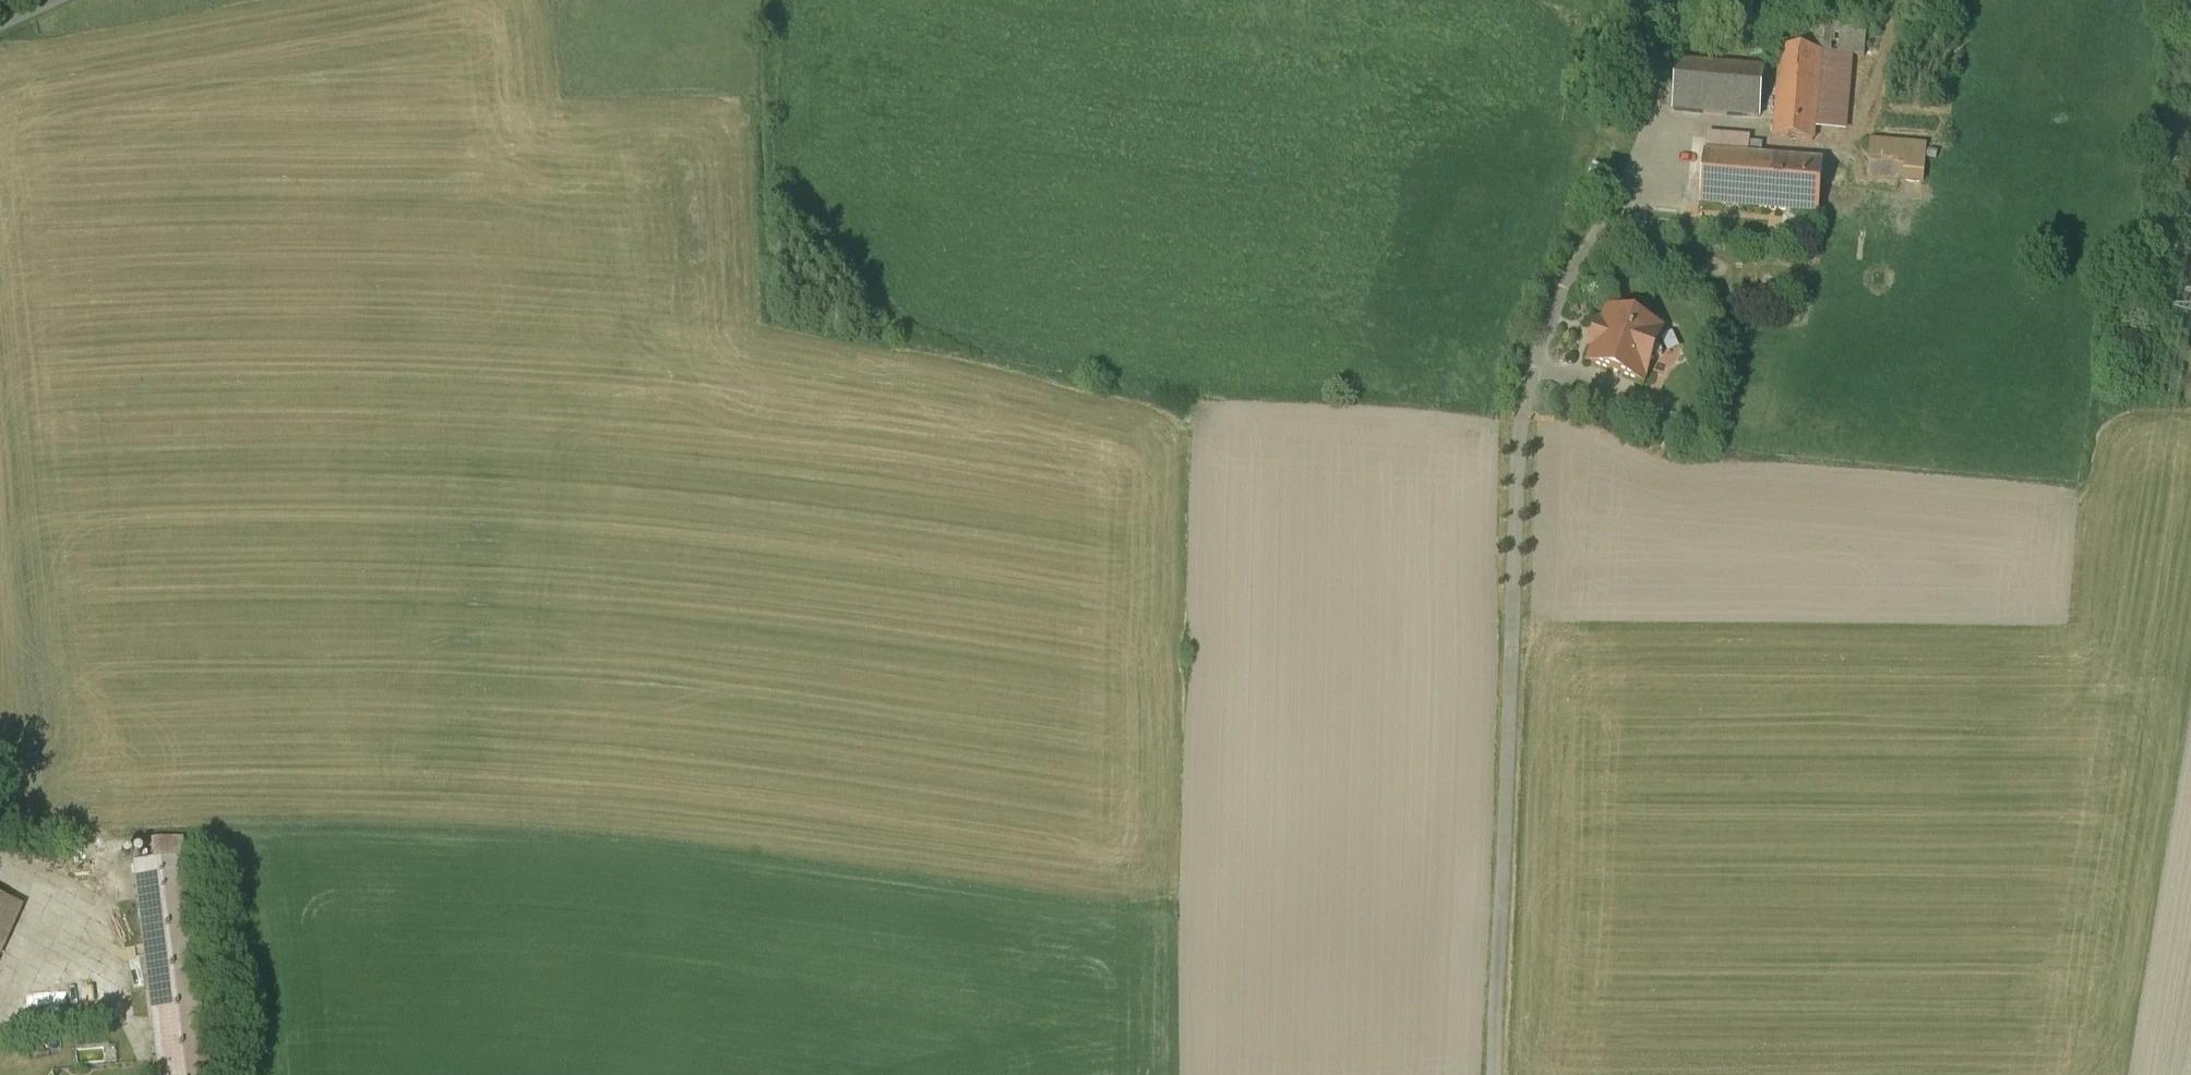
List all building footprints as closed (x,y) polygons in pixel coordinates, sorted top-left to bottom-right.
[(1799,51),(1782,50),(1774,139),(1813,142),(1814,127),(1821,54),(1853,57),(1864,58),(1866,30),(1801,24),(1799,51)] [(1853,57),(1821,54),(1814,127),(1847,129),(1853,57)] [(1764,70),(1677,63),(1673,111),(1760,118),(1764,70)] [(1935,147),(1882,143),(1881,160),(1925,164),(1925,155),(1934,156),(1935,147)] [(1823,164),(1705,155),(1702,206),(1819,215),(1821,185),(1823,164)] [(1661,331),(1610,312),(1590,364),(1641,383),(1649,363),(1663,357),(1657,343),(1661,331)] [(135,865),(160,1074),(208,1074),(183,860),(135,865)] [(21,910),(0,901),(0,957),(21,910)]
